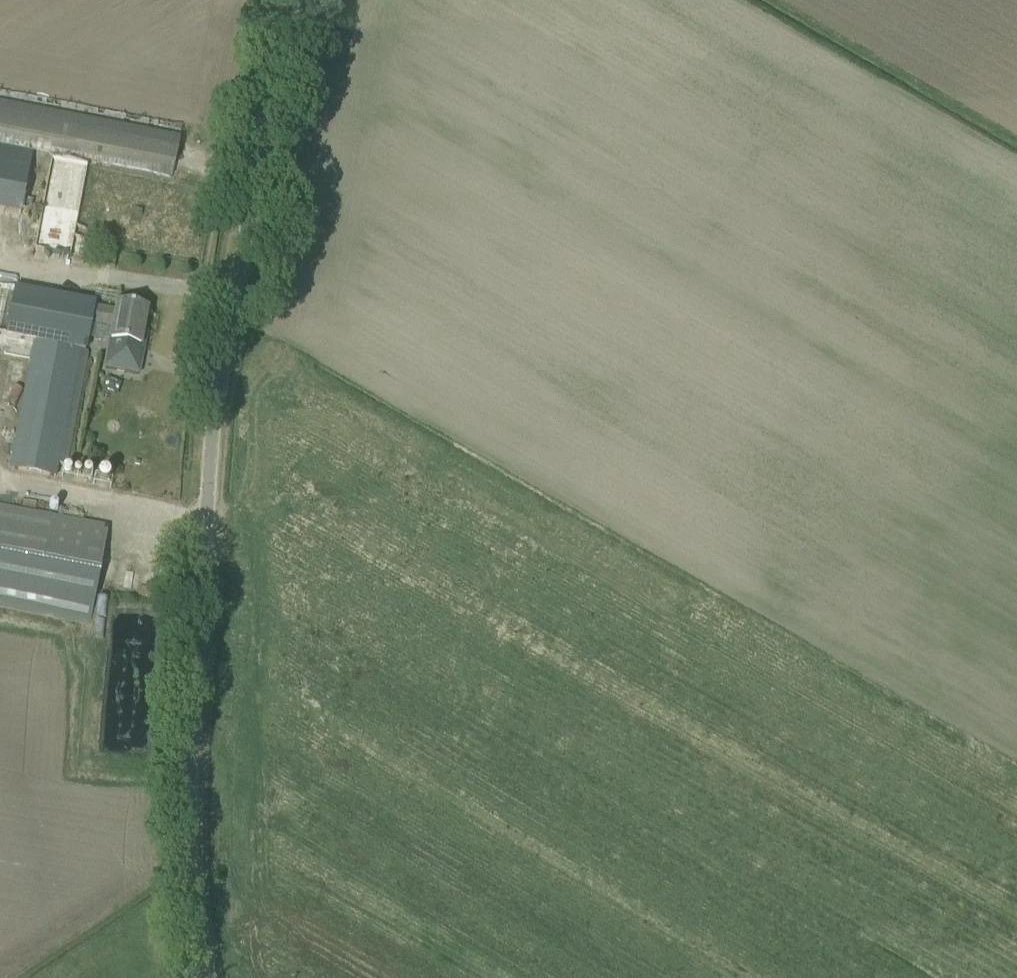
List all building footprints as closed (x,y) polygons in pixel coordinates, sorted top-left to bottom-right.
[(182,127),(0,92),(0,144),(172,177),(182,127)] [(77,228),(89,165),(51,157),(33,250),(83,260),(89,230),(77,228)] [(55,477),(57,465),(63,466),(64,458),(59,457),(79,350),(85,351),(90,325),(113,330),(110,342),(114,343),(110,362),(114,369),(135,373),(141,369),(144,354),(140,347),(146,312),(117,307),(116,313),(93,308),(94,304),(0,287),(0,355),(32,361),(11,469),(55,477)] [(107,528),(0,507),(0,608),(88,624),(107,528)]
